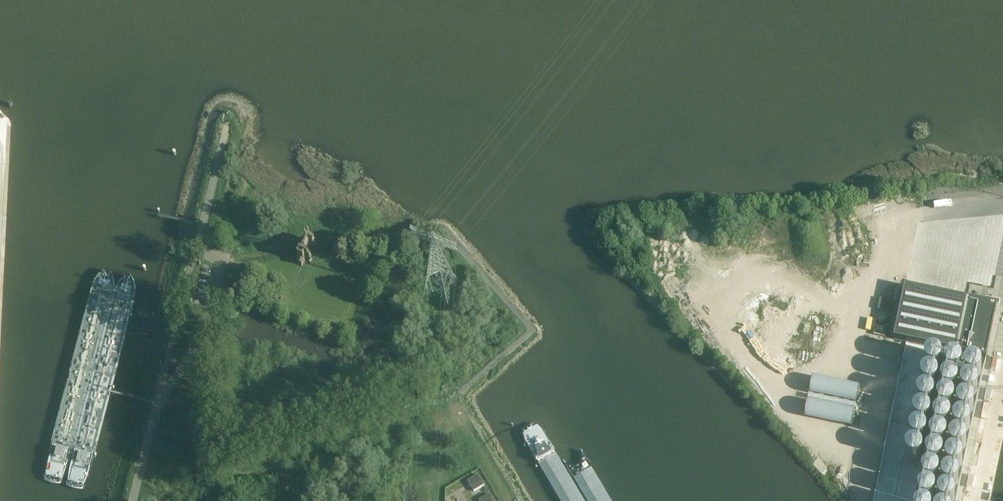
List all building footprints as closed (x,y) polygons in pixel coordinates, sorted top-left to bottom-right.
[(307,239),(306,240),(297,261),(299,262),(298,264),(301,265),(302,263),(303,264),(305,260),(310,263),(312,258),(304,255),(309,244),(315,247),(317,243),(307,239)] [(905,286),(894,339),(986,358),(997,305),(905,286)] [(484,486),(478,476),(467,482),(474,492),(484,486)]
